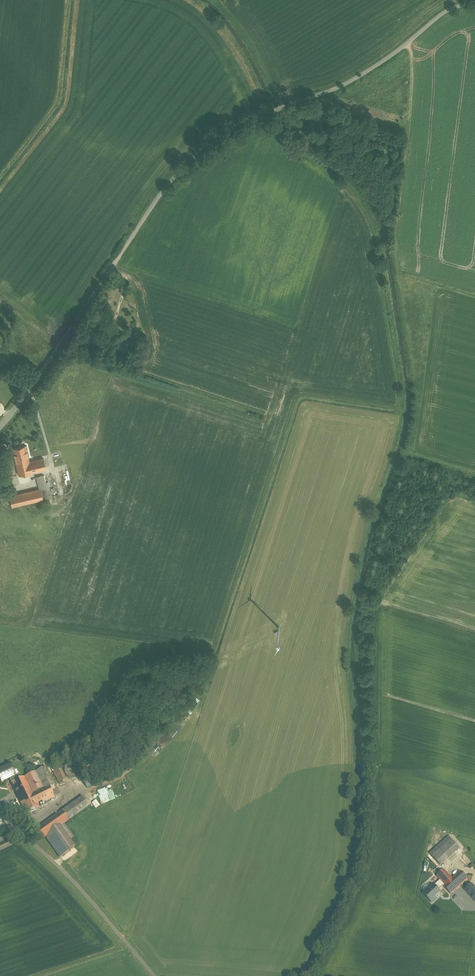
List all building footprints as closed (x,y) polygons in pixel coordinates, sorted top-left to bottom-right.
[(26,441),(11,443),(21,477),(50,470),(43,454),(31,458),(26,441)] [(40,486),(9,493),(12,507),(44,500),(40,486)] [(0,772),(0,781),(2,785),(6,783),(11,784),(26,815),(65,795),(59,783),(64,780),(57,769),(53,772),(47,766),(17,779),(11,767),(0,772)] [(87,787),(96,783),(93,777),(84,781),(87,787)] [(79,847),(64,827),(90,806),(82,797),(32,828),(40,840),(45,837),(61,859),(79,847)] [(96,809),(101,806),(96,800),(92,803),(96,809)] [(449,837),(430,854),(440,865),(459,849),(449,837)] [(0,844),(0,851),(10,847),(7,841),(0,844)] [(468,879),(461,871),(452,879),(444,870),(437,876),(440,881),(445,885),(444,886),(451,894),(468,879)] [(440,881),(434,886),(438,891),(444,886),(445,885),(440,881)] [(465,890),(474,902),(474,887),(472,884),(465,890)] [(434,886),(433,885),(423,893),(432,903),(436,899),(434,897),(440,893),(438,891),(434,886)]
